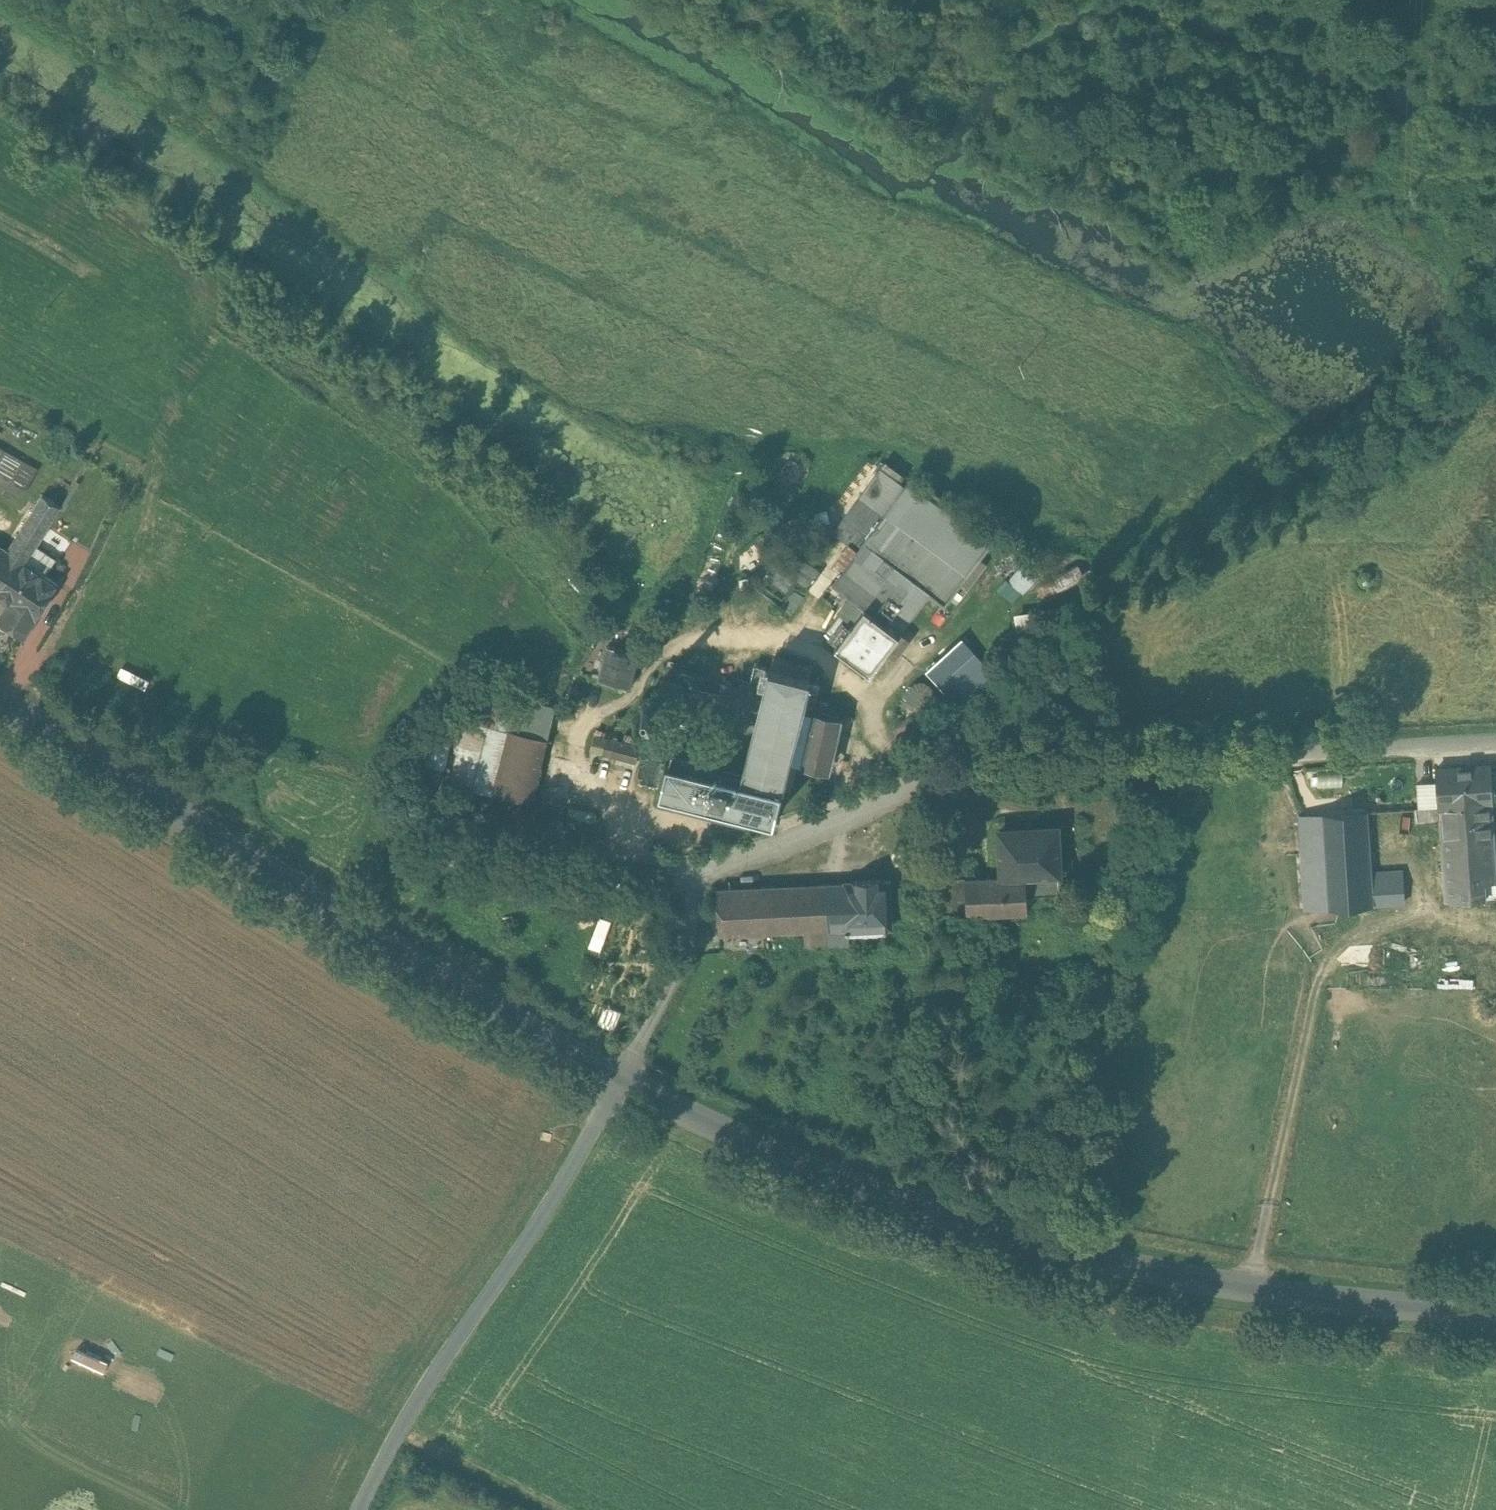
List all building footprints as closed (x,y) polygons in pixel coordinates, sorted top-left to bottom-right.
[(0,448),(0,489),(4,491),(7,486),(23,495),(39,470),(0,448)] [(906,486),(882,468),(835,533),(857,550),(834,582),(832,582),(832,584),(834,584),(865,607),(853,623),(836,645),(872,671),(888,649),(901,632),(900,631),(930,592),(946,604),(991,544),(992,544),(992,542),(991,542),(910,483),(910,481),(908,481),(908,483),(906,486)] [(43,495),(9,551),(22,560),(26,563),(61,507),(43,495)] [(22,560),(9,551),(0,545),(0,594),(22,560)] [(820,571),(787,546),(758,586),(783,605),(798,585),(805,590),(820,571)] [(0,594),(0,596),(14,606),(4,622),(26,636),(36,620),(59,585),(26,563),(22,560),(0,594)] [(1008,579),(1023,592),(1036,577),(1021,563),(1008,579)] [(1372,582),(1372,580),(1372,578),(1371,576),(1369,575),(1367,574),(1365,575),(1363,576),(1362,578),(1361,580),(1362,582),(1363,584),(1365,585),(1367,585),(1369,585),(1371,584),(1372,582)] [(702,604),(694,599),(689,606),(698,611),(702,604)] [(959,635),(924,668),(954,699),(989,666),(959,635)] [(638,654),(608,647),(600,680),(629,687),(638,654)] [(764,690),(742,684),(741,689),(724,685),(721,696),(688,687),(681,718),(736,732),(730,757),(672,743),(660,790),(775,818),(790,761),(827,770),(839,719),(803,711),(811,678),(770,668),(764,690)] [(683,684),(663,679),(657,699),(678,704),(683,684)] [(512,728),(493,793),(533,803),(548,740),(512,728)] [(668,754),(668,750),(668,745),(665,742),(661,739),(657,738),(652,739),(648,742),(646,746),(645,750),(646,755),(649,758),(652,761),(657,762),(661,761),(665,758),(668,754)] [(640,747),(607,739),(603,754),(636,763),(640,747)] [(661,780),(662,775),(661,771),(658,767),(654,765),(650,764),(645,765),(642,767),(639,771),(638,776),(639,780),(642,784),(645,786),(650,787),(654,786),(658,784),(661,780)] [(1490,765),(1436,769),(1439,807),(1439,808),(1442,808),(1490,804),(1493,804),(1490,765)] [(565,788),(544,783),(541,794),(563,799),(565,788)] [(1442,808),(1443,821),(1448,900),(1495,896),(1495,890),(1490,804),(1442,808)] [(1439,807),(1415,809),(1416,823),(1443,821),(1442,808),(1439,808),(1439,807)] [(1366,812),(1300,817),(1306,909),(1372,904),(1371,878),(1366,812)] [(1058,827),(1000,830),(1002,876),(1006,913),(1028,912),(1027,894),(1060,892),(1060,875),(1061,874),(1058,827)] [(1002,876),(966,878),(968,915),(1006,913),(1002,876)] [(1403,876),(1371,878),(1372,904),(1404,902),(1403,876)] [(966,878),(938,879),(939,916),(968,915),(966,878)] [(883,880),(853,881),(853,883),(846,883),(850,929),(850,934),(887,933),(886,927),(891,927),(891,916),(892,914),(892,907),(891,905),(892,902),(891,895),(890,893),(889,881),(883,881),(883,880)] [(846,883),(753,888),(754,933),(805,931),(850,929),(846,883)] [(753,888),(718,889),(720,935),(754,933),(753,888)] [(601,949),(611,919),(599,914),(588,945),(601,949)] [(850,929),(805,931),(806,947),(850,944),(850,934),(850,929)]
